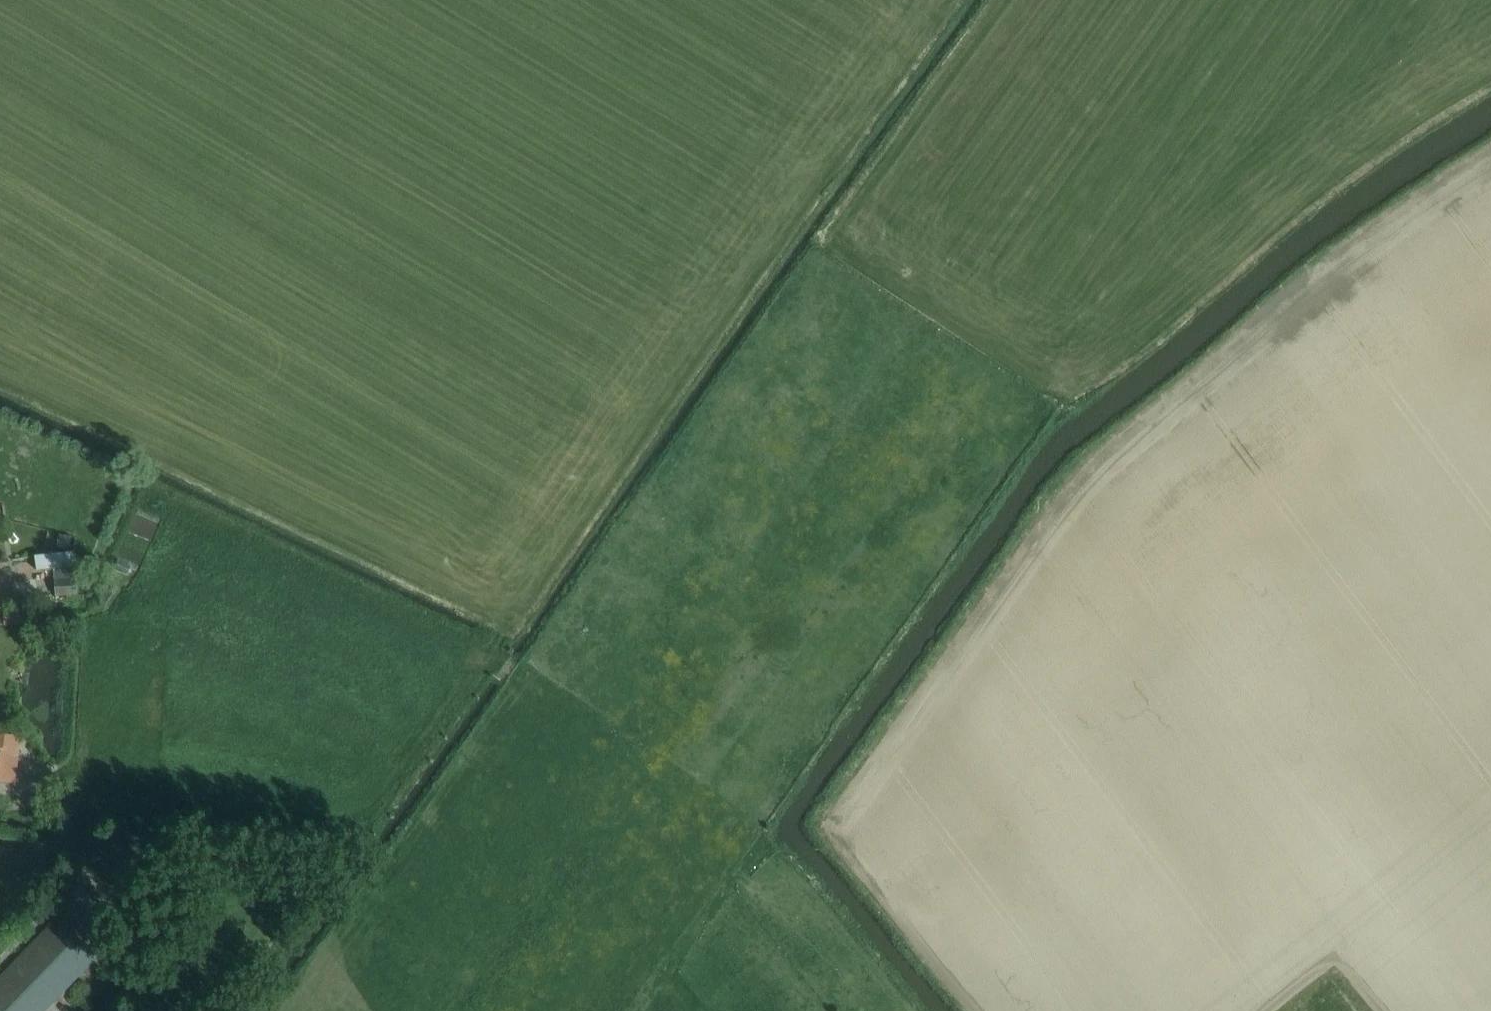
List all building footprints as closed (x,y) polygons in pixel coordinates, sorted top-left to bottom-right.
[(75,551),(36,556),(37,570),(54,568),(76,565),(75,551)] [(76,565),(54,568),(55,594),(78,592),(76,565)] [(47,585),(17,586),(18,603),(48,603),(47,585)] [(16,749),(10,748),(11,737),(5,737),(5,732),(0,732),(0,764),(3,764),(2,763),(11,763),(11,757),(15,757),(16,749)] [(95,956),(56,919),(0,978),(0,1010),(42,1010),(95,956)]
